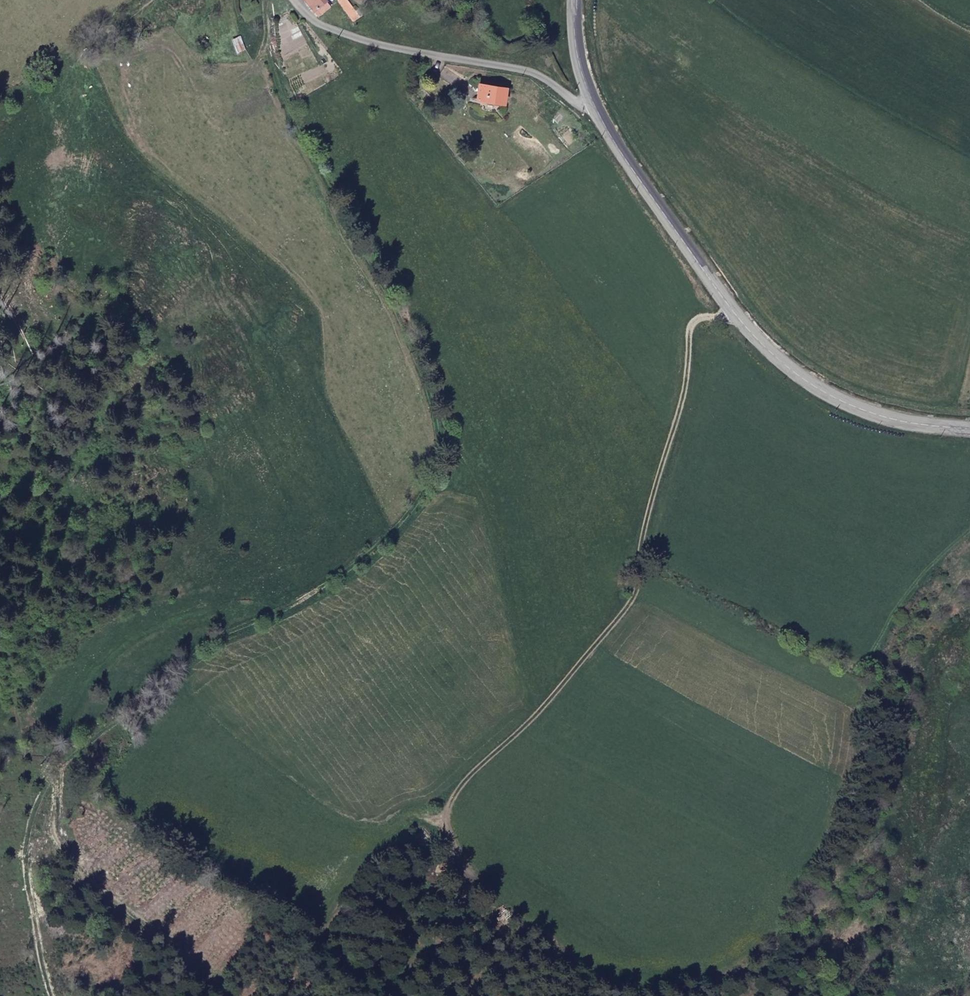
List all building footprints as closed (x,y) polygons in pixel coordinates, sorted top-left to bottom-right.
[(321,16),(333,6),(329,0),(308,0),(321,16)] [(353,14),(361,7),(356,0),(343,0),(353,14)] [(505,104),(508,86),(481,82),(478,100),(505,104)]
